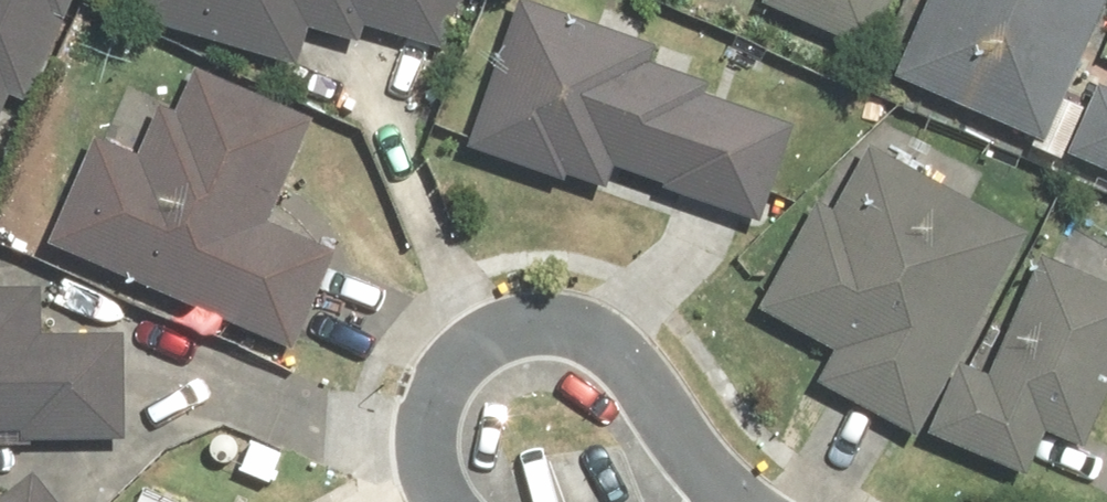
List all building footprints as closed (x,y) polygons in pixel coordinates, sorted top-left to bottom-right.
[(17,91),(34,99),(78,0),(0,0),(0,129),(17,91)] [(142,14),(304,61),(315,23),(368,39),(373,21),(454,44),(467,0),(147,0),(142,14)] [(554,0),(527,0),(475,139),(573,176),(575,173),(615,188),(624,164),(670,181),(669,183),(766,219),(803,120),(713,86),(717,75),(660,54),(665,41),(554,0)] [(897,0),(780,0),(878,42),(897,0)] [(902,72),(1056,137),(1106,17),(1106,0),(933,0),(902,72)] [(105,132),(58,237),(301,344),(344,246),(278,217),(322,115),(201,62),(182,106),(167,99),(145,149),(105,132)] [(1076,148),(1106,162),(1106,78),(1076,148)] [(823,375),(926,431),(1037,226),(876,139),(840,205),(823,196),(764,304),(840,345),(823,375)] [(937,427),(1036,470),(1055,426),(1093,443),(1106,411),(1106,274),(1049,249),(996,370),(967,357),(937,427)] [(0,279),(0,425),(28,425),(28,434),(134,433),(133,326),(51,326),(51,279),(0,279)] [(44,465),(0,498),(0,501),(72,501),(44,465)]
